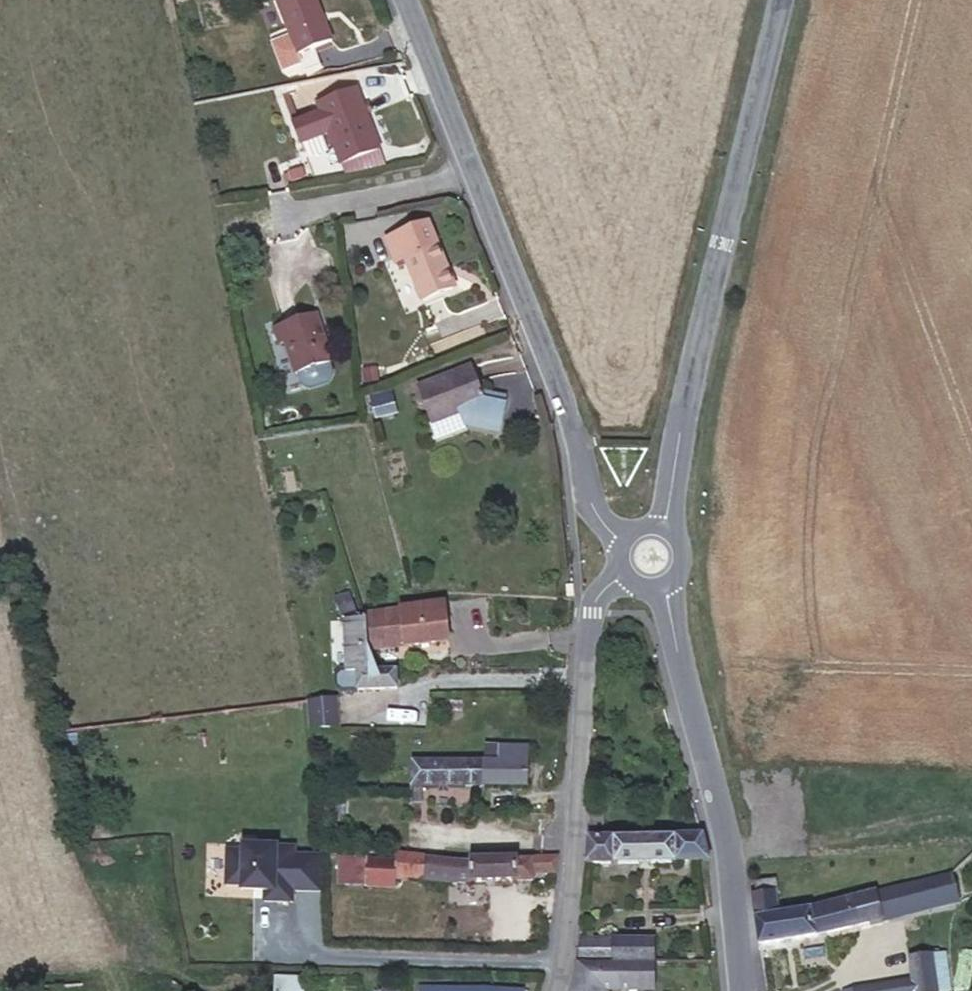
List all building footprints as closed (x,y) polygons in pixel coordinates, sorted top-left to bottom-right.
[(316,0),(276,0),(297,55),(332,41),(316,0)] [(363,105),(355,88),(317,103),(321,112),(296,122),(304,140),(328,131),(340,164),(380,150),(366,114),(370,112),(367,104),(363,105)] [(447,269),(428,222),(386,239),(396,264),(405,260),(421,300),(452,289),(444,270),(447,269)] [(330,361),(315,313),(272,328),(279,345),(284,343),(296,374),(297,374),(300,384),(309,388),(329,381),(333,372),(329,362),(330,361)] [(487,393),(483,395),(472,366),(416,388),(430,424),(458,413),(462,423),(488,428),(490,422),(499,424),(505,398),(487,393)] [(448,641),(444,602),(400,608),(400,610),(366,614),(370,650),(448,641)] [(377,671),(369,651),(365,619),(344,619),(346,672),(357,671),(358,689),(397,688),(396,670),(377,671)] [(342,690),(358,689),(357,671),(346,672),(341,671),(337,677),(337,685),(342,690)] [(338,728),(336,697),(308,701),(310,729),(338,728)] [(527,786),(528,746),(498,745),(498,750),(484,749),(484,762),(482,761),(482,785),(527,786)] [(482,785),(482,761),(412,761),(411,802),(422,801),(422,786),(482,785)] [(602,828),(602,809),(593,809),(593,828),(602,828)] [(586,864),(709,860),(702,834),(588,837),(586,864)] [(264,901),(292,902),(293,889),(319,890),(318,856),(294,855),(294,847),(242,845),(242,850),(226,850),(225,885),(242,885),(242,890),(265,891),(264,901)] [(554,871),(555,856),(529,857),(515,858),(515,857),(469,859),(469,860),(450,859),(396,854),(395,860),(365,858),(364,886),(394,887),(394,876),(450,881),(532,879),(532,872),(554,871)] [(814,933),(956,899),(950,875),(810,907),(779,913),(773,878),(754,882),(756,895),(751,896),(759,943),(814,933)] [(653,961),(653,938),(579,938),(577,960),(653,961)] [(937,990),(949,990),(943,949),(931,951),(937,990)] [(914,990),(937,990),(931,951),(908,954),(911,976),(914,990)] [(605,987),(653,989),(653,963),(577,962),(572,990),(604,990),(605,987)] [(876,990),(914,990),(911,976),(875,981),(876,990)] [(304,980),(277,979),(277,990),(304,990),(304,980)] [(843,990),(876,990),(875,981),(842,986),(843,990)]
